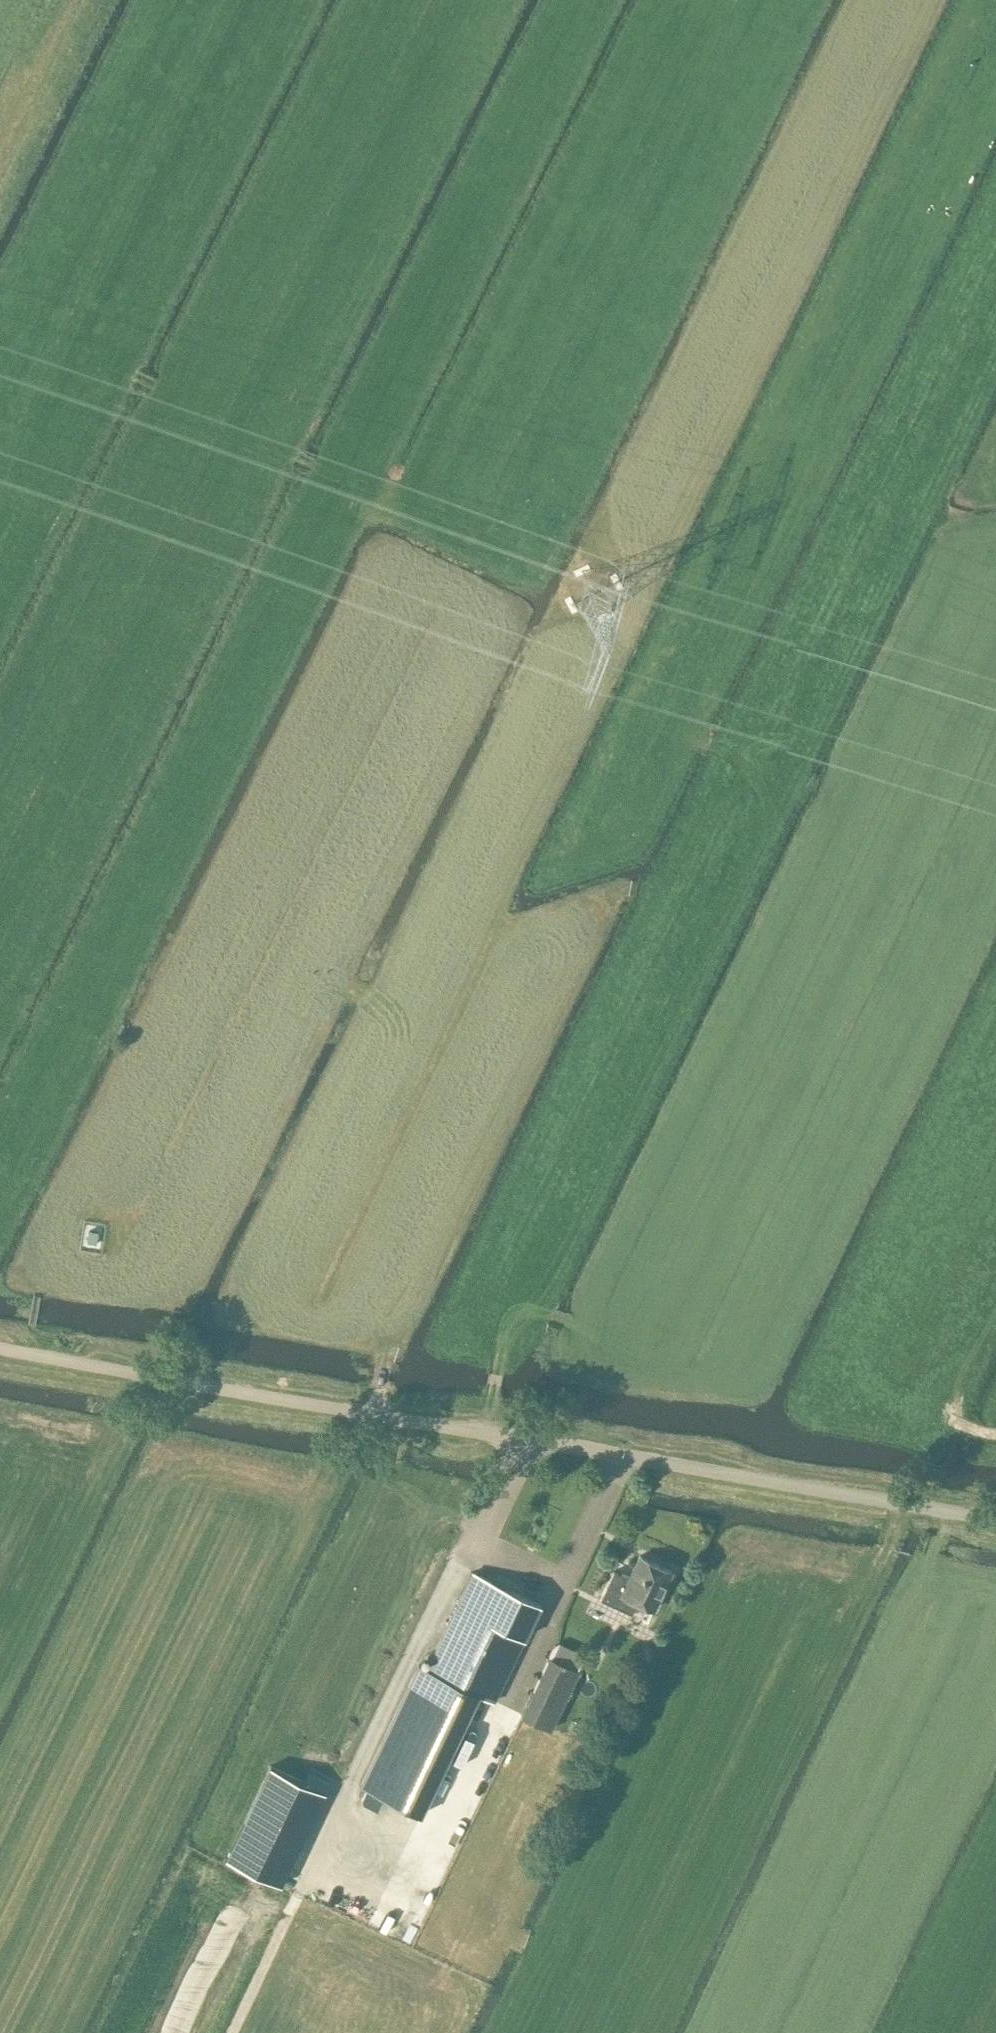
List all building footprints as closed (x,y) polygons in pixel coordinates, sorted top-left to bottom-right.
[(39,1268),(40,1261),(32,1259),(30,1266),(39,1268)] [(653,1609),(671,1570),(639,1555),(629,1578),(613,1571),(600,1599),(631,1613),(637,1601),(653,1609)] [(473,1572),(427,1668),(418,1664),(360,1786),(420,1815),(478,1694),(494,1701),(540,1604),(473,1572)] [(549,1656),(522,1715),(551,1729),(578,1670),(549,1656)] [(308,1770),(303,1781),(270,1766),(227,1856),(281,1882),(329,1780),(308,1770)]
